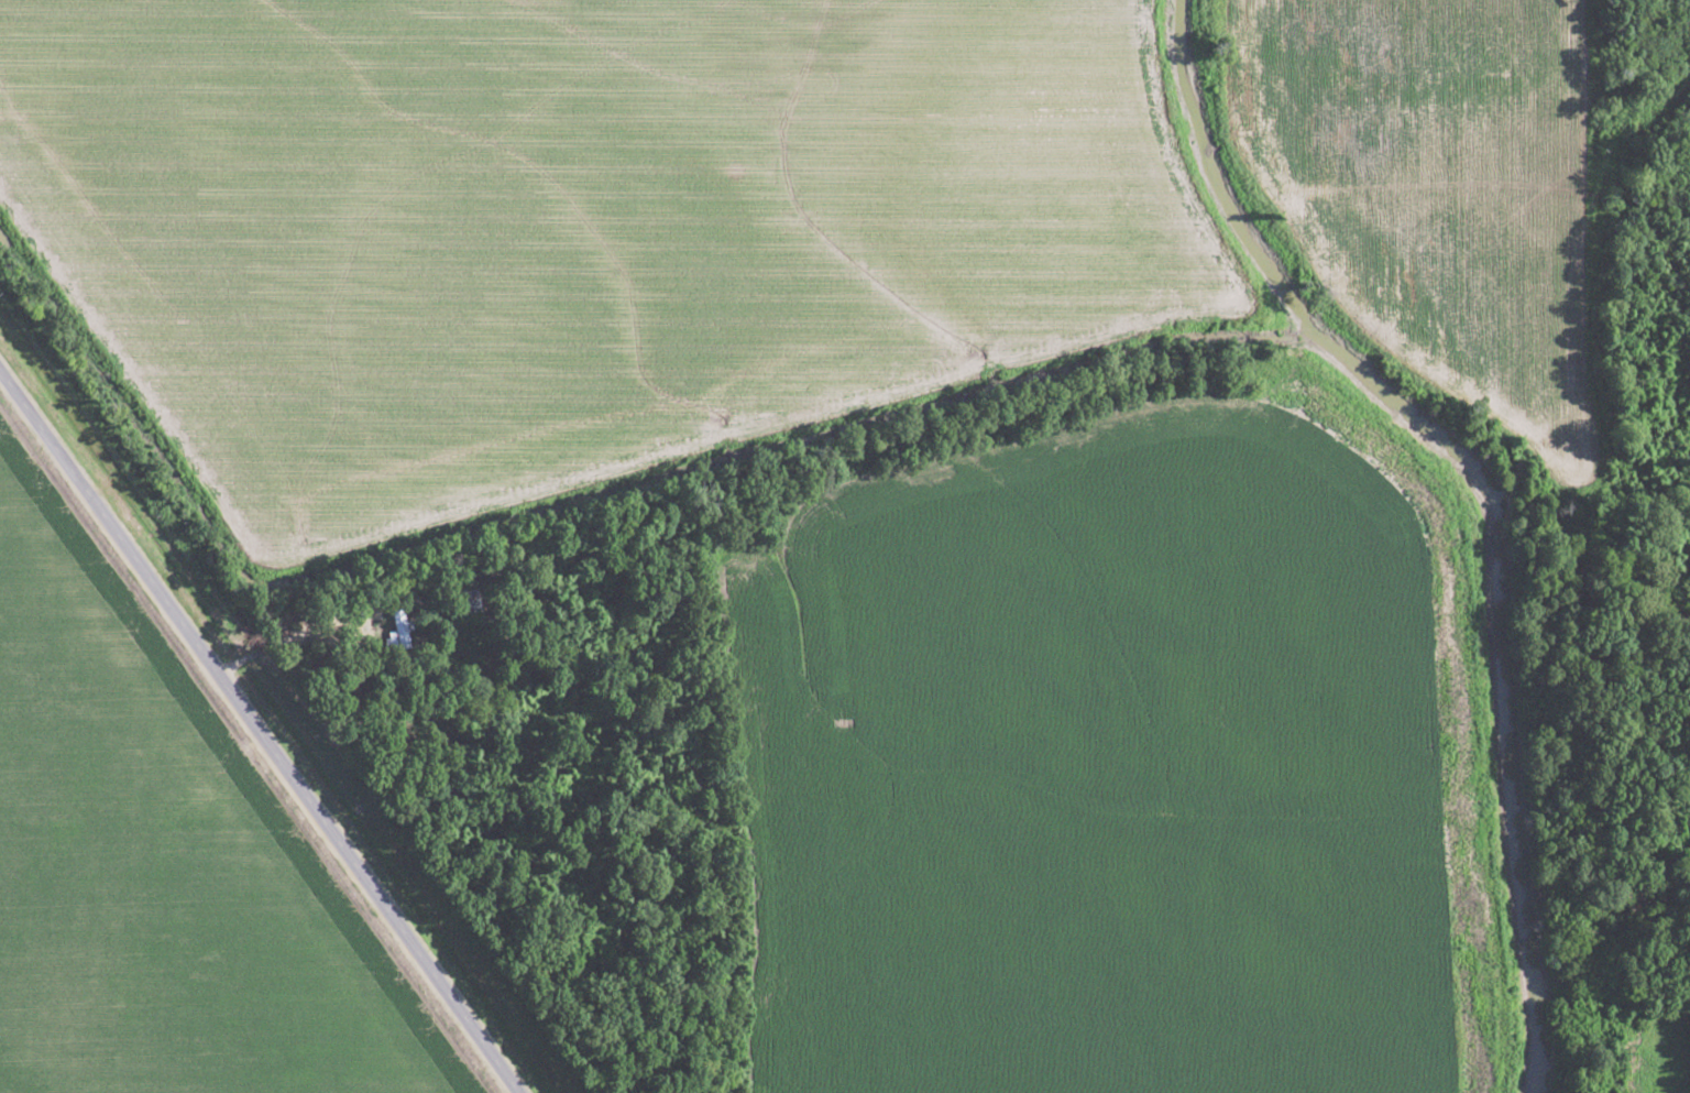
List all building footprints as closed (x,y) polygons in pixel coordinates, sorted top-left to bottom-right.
[(463,592),(469,612),(484,607),(478,587),(463,592)] [(410,647),(406,608),(393,609),(395,631),(388,632),(390,649),(410,647)]
